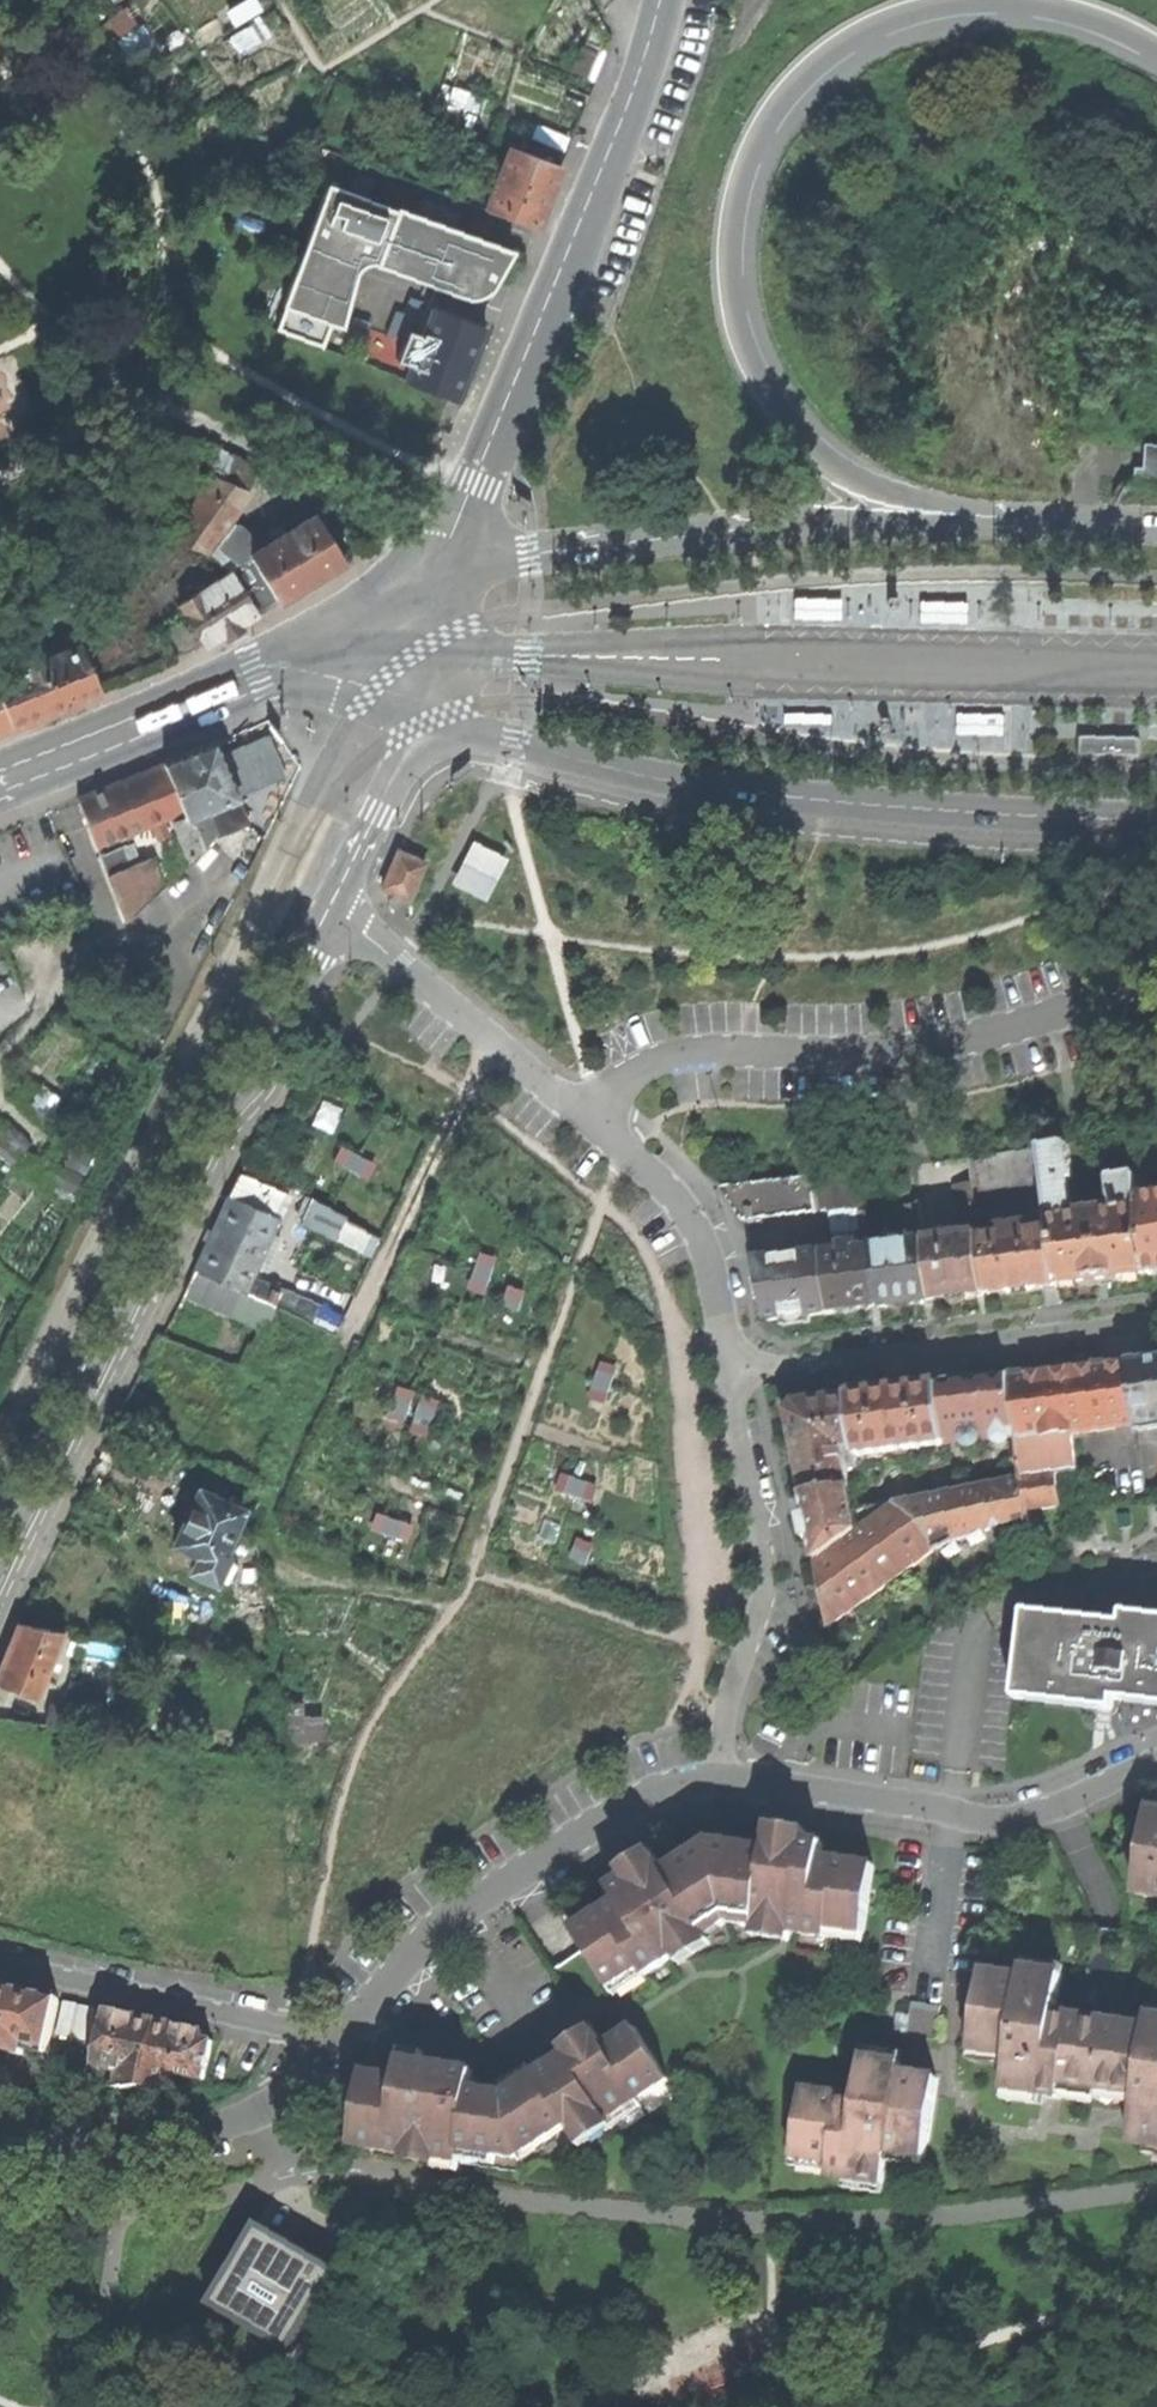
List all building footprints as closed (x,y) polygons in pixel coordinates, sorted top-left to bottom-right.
[(486,206),(537,225),(548,196),(561,164),(511,146),(486,206)] [(292,303),(283,325),(326,341),(336,318),(344,322),(360,267),(365,261),(372,259),(381,260),(468,293),(480,293),(490,290),(498,284),(518,249),(401,203),(400,207),(333,181),(288,301),(292,303)] [(392,339),(407,345),(413,328),(422,305),(413,302),(409,314),(402,311),(392,339)] [(416,360),(409,378),(463,398),(477,359),(491,324),(438,304),(427,333),(413,328),(407,345),(402,355),(416,360)] [(1135,479),(1156,481),(1156,442),(1146,441),(1145,465),(1136,465),(1135,479)] [(212,466),(252,483),(262,468),(235,452),(219,447),(212,466)] [(178,540),(210,552),(253,492),(209,472),(191,515),(178,540)] [(242,562),(233,571),(260,613),(281,601),(280,599),(309,581),(346,558),(318,513),(292,529),(288,522),(263,536),(259,528),(252,533),(240,523),(222,547),(242,562)] [(181,603),(208,645),(232,630),(260,613),(233,571),(181,603)] [(849,608),(849,599),(801,598),(801,602),(801,607),(808,608),(825,608),(842,608),(849,608)] [(974,608),(974,599),(927,598),(926,603),(926,607),(933,608),(950,608),(967,608),(974,608)] [(801,612),(801,617),(849,618),(849,608),(842,608),(825,608),(808,608),(801,607),(801,612)] [(926,612),(926,617),(974,618),(974,608),(967,608),(950,608),(933,608),(926,607),(926,612)] [(110,621),(81,634),(93,664),(123,650),(110,621)] [(13,725),(58,708),(104,689),(93,664),(81,634),(80,633),(68,637),(72,647),(15,671),(4,634),(0,635),(0,690),(13,725)] [(13,725),(0,690),(0,731),(13,725)] [(791,714),(791,723),(839,723),(839,713),(832,713),(797,713),(791,714)] [(1008,719),(1009,714),(961,713),(961,723),(967,723),(984,723),(1002,724),(1008,724),(1008,719)] [(961,723),(960,733),(1008,734),(1008,729),(1008,724),(1002,724),(984,723),(967,723),(961,723)] [(268,738),(220,758),(235,797),(283,776),(268,738)] [(1086,741),(1086,758),(1143,756),(1142,739),(1086,741)] [(184,816),(174,820),(190,860),(217,833),(245,821),(235,797),(220,758),(213,742),(188,753),(163,763),(183,813),(184,816)] [(96,848),(183,813),(163,763),(116,782),(77,797),(96,848)] [(505,858),(470,838),(449,881),(486,899),(505,858)] [(125,921),(164,885),(152,857),(126,868),(117,847),(99,854),(125,921)] [(407,899),(424,862),(397,850),(381,888),(407,899)] [(1046,1185),(1051,1229),(1058,1286),(1100,1281),(1148,1275),(1139,1200),(1136,1176),(1111,1179),(1115,1212),(1109,1221),(1106,1221),(1106,1215),(1102,1211),(1089,1213),(1085,1216),(1086,1224),(1082,1224),(1073,1216),(1069,1181),(1073,1180),(1069,1146),(1041,1149),(1046,1185)] [(978,1194),(1046,1185),(1041,1149),(970,1158),(972,1176),(976,1176),(978,1194)] [(965,1237),(926,1242),(933,1302),(957,1299),(987,1295),(980,1238),(972,1176),(970,1158),(953,1160),(961,1225),(964,1225),(965,1237)] [(853,1214),(868,1212),(863,1171),(817,1177),(821,1213),(835,1211),(853,1214)] [(207,1241),(194,1268),(274,1304),(278,1289),(251,1277),(278,1218),(266,1212),(277,1190),(238,1174),(212,1229),(207,1227),(204,1233),(202,1238),(207,1241)] [(817,1214),(812,1177),(721,1188),(742,1222),(817,1214)] [(310,1197),(299,1220),(335,1236),(344,1217),(310,1197)] [(1139,1200),(1148,1275),(1156,1274),(1156,1198),(1139,1200)] [(904,1245),(872,1248),(879,1309),(906,1306),(933,1302),(926,1242),(921,1204),(904,1206),(908,1238),(904,1238),(904,1245)] [(853,1214),(857,1244),(858,1244),(859,1250),(872,1248),(868,1212),(853,1214)] [(378,1238),(344,1217),(335,1236),(371,1254),(378,1238)] [(1000,1236),(980,1238),(987,1295),(1017,1291),(1058,1286),(1051,1229),(1030,1232),(1030,1226),(999,1229),(1000,1236)] [(851,1251),(822,1255),(829,1315),(853,1312),(879,1309),(872,1248),(859,1250),(858,1244),(857,1244),(851,1245),(851,1251)] [(800,1318),(829,1315),(822,1255),(757,1264),(769,1321),(800,1318)] [(183,1292),(267,1329),(274,1304),(194,1268),(187,1283),(183,1292)] [(1128,1362),(1139,1426),(1156,1424),(1156,1359),(1128,1362)] [(1058,1371),(1010,1376),(1018,1437),(1018,1441),(1074,1435),(1139,1426),(1128,1362),(1058,1371)] [(974,1381),(938,1385),(946,1445),(1018,1437),(1010,1376),(974,1381)] [(392,1420),(435,1433),(447,1396),(404,1382),(392,1420)] [(888,1392),(850,1397),(855,1447),(856,1456),(946,1445),(938,1385),(888,1392)] [(785,1404),(803,1494),(849,1488),(843,1448),(855,1447),(850,1397),(813,1401),(785,1404)] [(1079,1482),(1074,1435),(1018,1441),(1023,1482),(1026,1511),(1060,1506),(1057,1485),(1079,1482)] [(1028,1522),(1026,1511),(1023,1482),(925,1501),(936,1549),(985,1528),(1028,1522)] [(193,1569),(213,1579),(226,1553),(222,1551),(241,1509),(198,1488),(187,1512),(173,1542),(200,1555),(193,1569)] [(812,1538),(817,1562),(857,1534),(853,1509),(849,1488),(803,1494),(812,1538)] [(822,1587),(828,1614),(888,1574),(889,1583),(936,1549),(925,1501),(853,1509),(857,1534),(817,1562),(822,1587)] [(383,1510),(378,1527),(415,1539),(421,1522),(383,1510)] [(1156,1705),(1156,1620),(1124,1615),(1123,1625),(1027,1613),(1016,1698),(1099,1708),(1100,1697),(1114,1699),(1156,1705)] [(37,1698),(64,1630),(18,1622),(5,1652),(0,1665),(0,1684),(37,1698)] [(1113,1710),(1114,1699),(1100,1697),(1099,1708),(1106,1709),(1113,1710)] [(45,1724),(75,1729),(79,1712),(49,1702),(45,1724)] [(34,1723),(35,1712),(0,1707),(0,1718),(34,1723)] [(1149,1807),(1136,1893),(1156,1898),(1156,1809),(1149,1807)] [(769,1834),(767,1851),(782,1853),(784,1837),(776,1836),(769,1834)] [(767,1851),(713,1842),(727,1912),(756,1916),(755,1926),(828,1937),(829,1928),(865,1932),(875,1866),(823,1857),(824,1843),(784,1837),(782,1853),(767,1851)] [(575,1929),(611,1986),(640,1967),(646,1975),(707,1935),(702,1928),(727,1912),(713,1842),(665,1871),(652,1879),(644,1866),(611,1887),(619,1900),(575,1929)] [(650,1861),(644,1866),(652,1879),(665,1871),(656,1857),(650,1861)] [(729,1922),(755,1926),(756,1916),(727,1912),(702,1928),(707,1935),(729,1922)] [(1010,2057),(1005,2089),(1045,2095),(1047,2081),(1064,2084),(1138,2095),(1130,2142),(1156,2146),(1156,2017),(1149,2016),(1148,2028),(1057,2014),(1063,1974),(1042,1971),(1024,1968),(1022,1978),(985,1972),(973,2051),(1010,2057)] [(46,2052),(57,2001),(14,1990),(0,1987),(0,2049),(25,2055),(26,2048),(46,2052)] [(893,2032),(936,2039),(941,2004),(912,2000),(910,2013),(897,2010),(893,2032)] [(53,2035),(71,2038),(77,2008),(62,2005),(53,2035)] [(74,2036),(89,2039),(96,2010),(80,2008),(74,2036)] [(115,2088),(142,2088),(156,2020),(130,2014),(104,2009),(93,2065),(116,2070),(115,2088)] [(197,2078),(205,2078),(214,2041),(202,2037),(203,2031),(182,2026),(158,2021),(143,2088),(171,2089),(174,2073),(197,2078)] [(567,2057),(508,2094),(518,2157),(569,2125),(577,2138),(670,2080),(636,2027),(606,2045),(600,2036),(567,2057)] [(886,2075),(888,2061),(862,2057),(856,2096),(802,2088),(792,2156),(829,2162),(827,2175),(884,2184),(889,2151),(926,2157),(938,2078),(900,2072),(900,2077),(886,2075)] [(462,2149),(518,2157),(508,2094),(473,2089),(473,2079),(458,2077),(458,2068),(437,2065),(403,2059),(400,2078),(365,2072),(353,2145),(462,2161),(462,2149)] [(895,2062),(888,2061),(886,2075),(900,2077),(900,2072),(902,2063),(895,2062)] [(475,2071),(458,2068),(458,2077),(473,2079),(475,2071)] [(1062,2097),(1064,2084),(1047,2081),(1045,2095),(1062,2097)] [(292,2349),(303,2356),(320,2327),(309,2320),(336,2273),(260,2228),(247,2248),(229,2238),(218,2256),(210,2269),(228,2280),(214,2304),(291,2350),(292,2349)]
